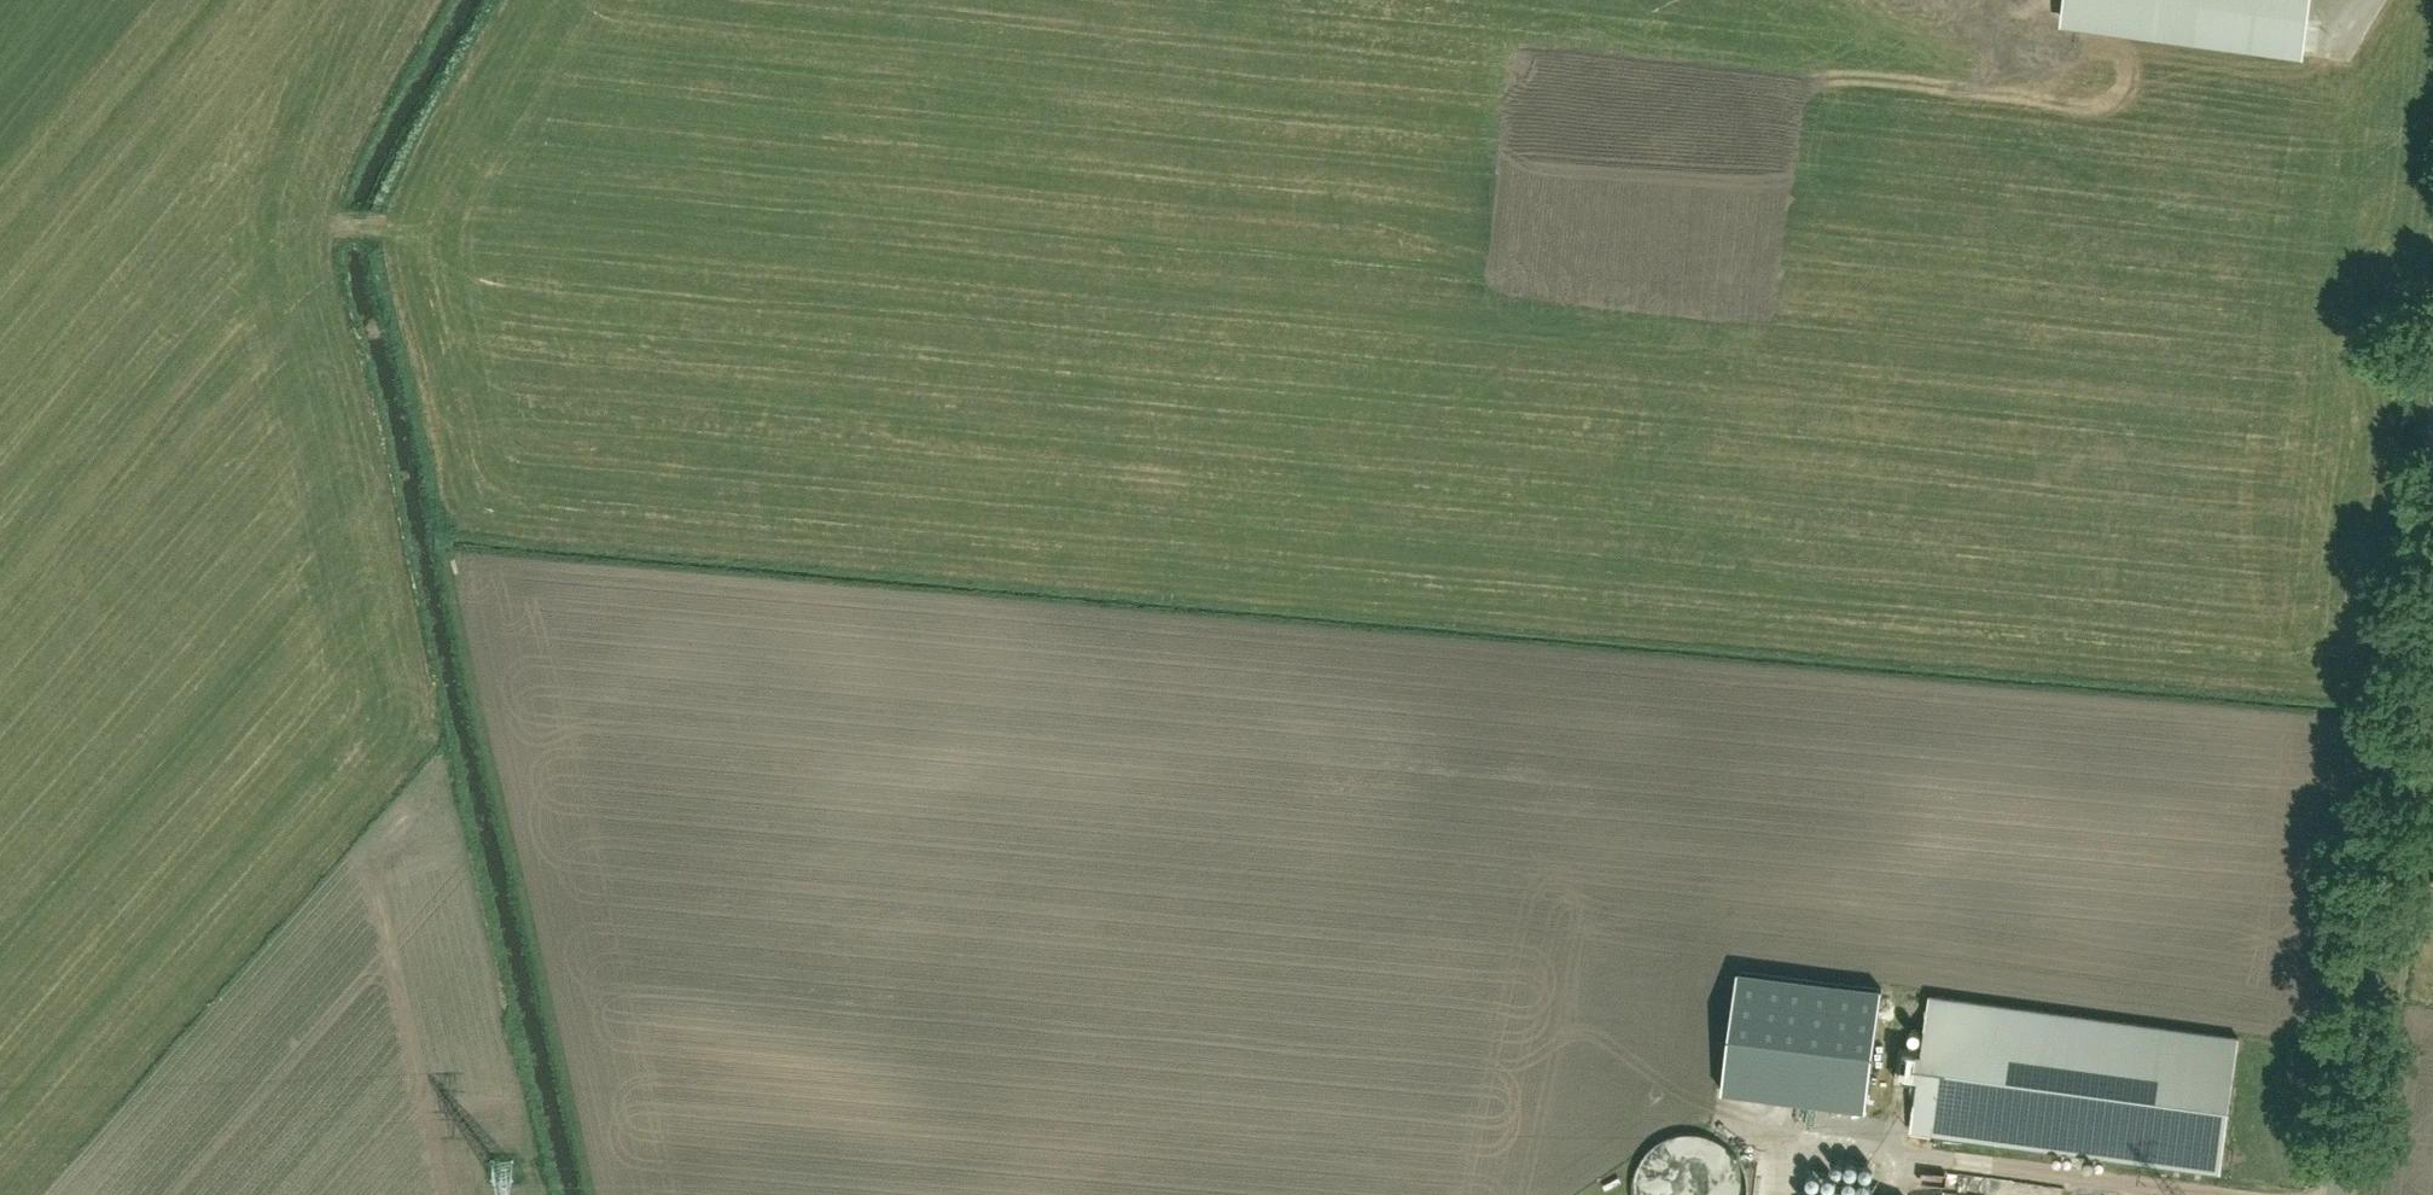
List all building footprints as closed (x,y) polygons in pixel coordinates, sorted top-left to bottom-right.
[(2311,0),(2064,0),(2061,23),(2303,56),(2311,0)] [(2378,336),(2385,337),(2387,325),(2379,324),(2378,336)] [(1882,988),(1738,970),(1722,1091),(1867,1110),(1882,988)] [(1930,995),(1911,1129),(2221,1172),(2239,1038),(1930,995)]
